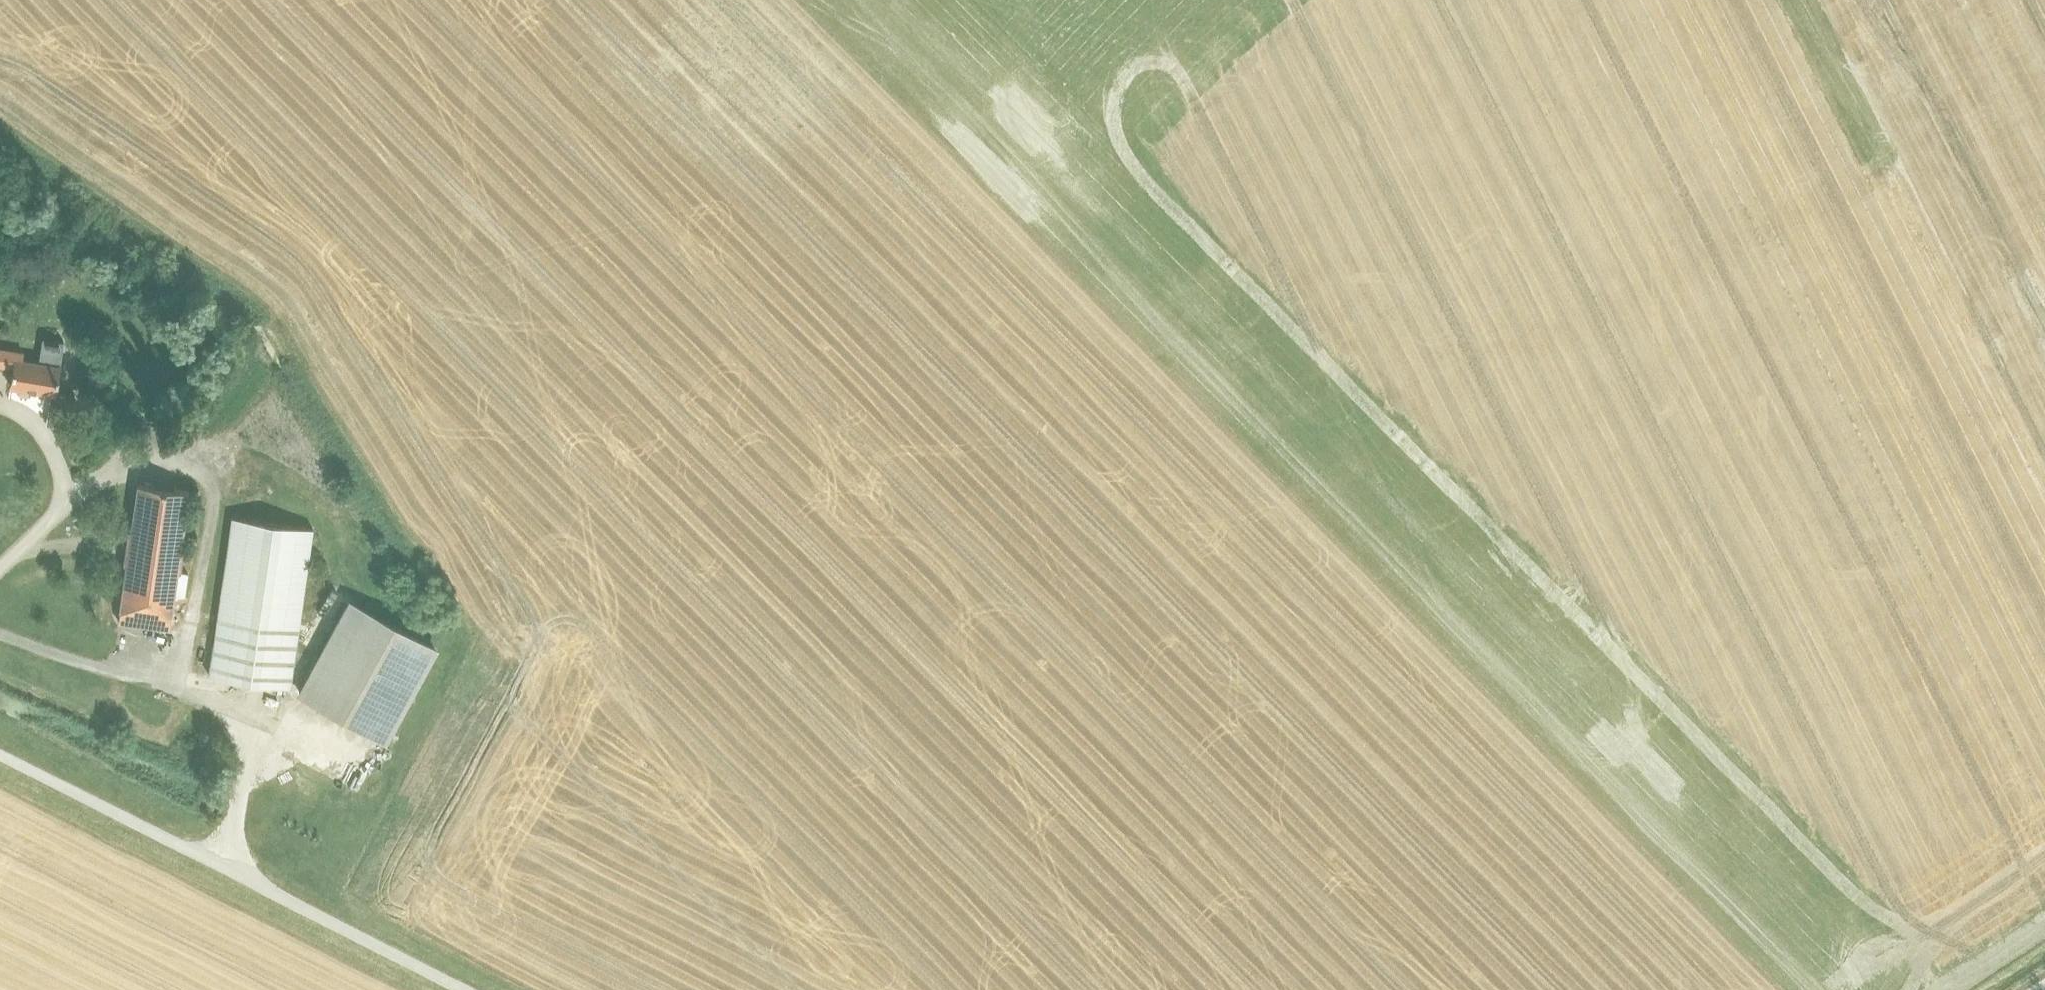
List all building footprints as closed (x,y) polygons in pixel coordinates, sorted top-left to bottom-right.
[(13,366),(10,386),(55,393),(60,365),(64,343),(43,339),(39,361),(21,358),(22,352),(0,348),(0,364),(13,366)] [(138,483),(118,619),(169,627),(189,490),(138,483)] [(232,516),(209,675),(290,686),(313,528),(232,516)] [(386,740),(437,649),(348,600),(298,691),(386,740)]
